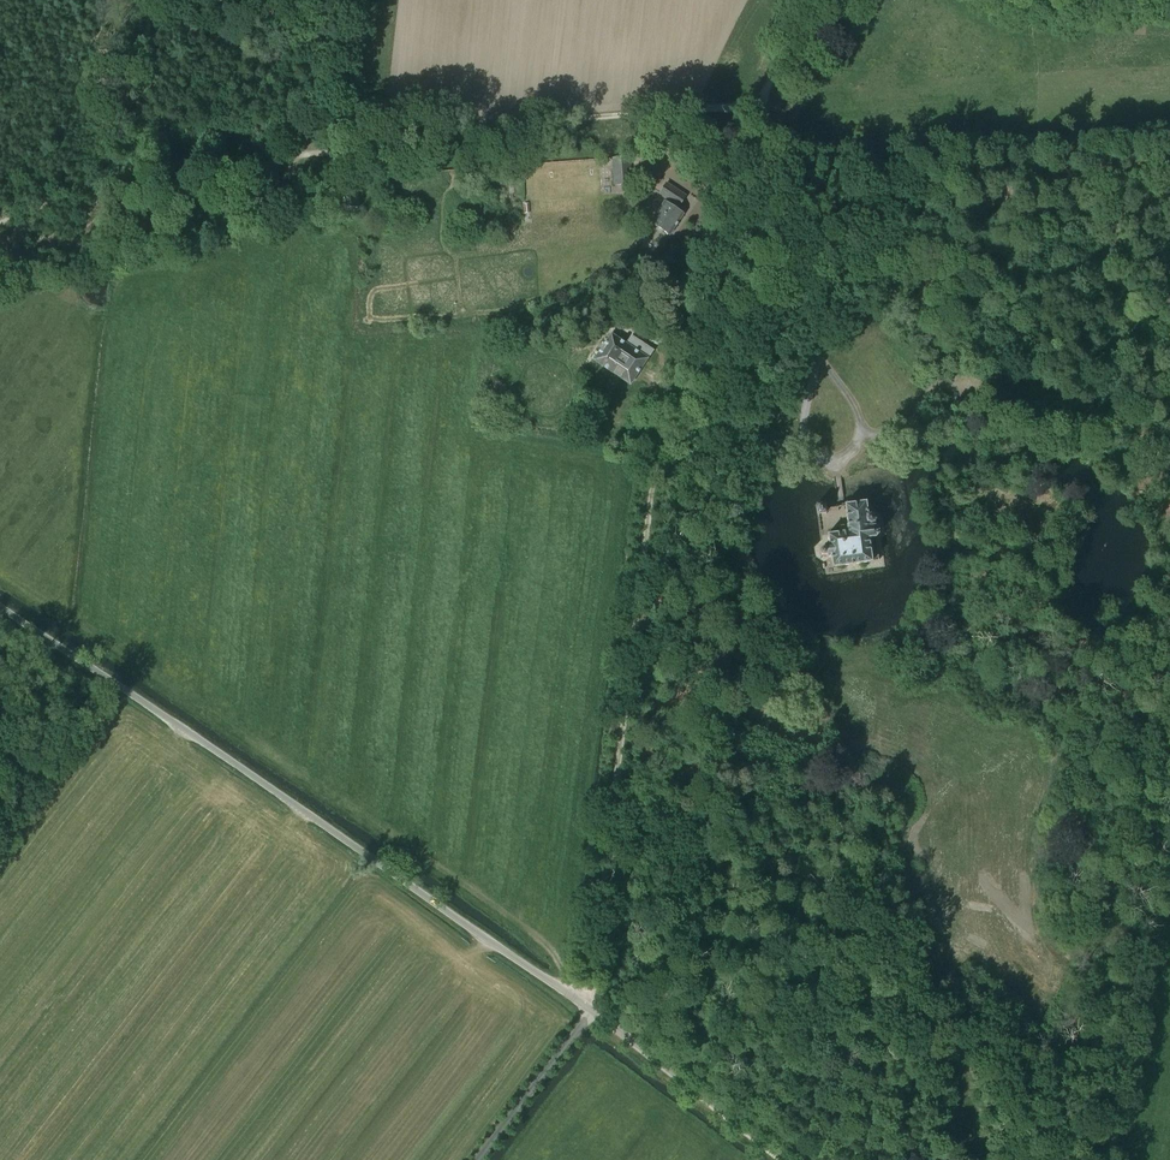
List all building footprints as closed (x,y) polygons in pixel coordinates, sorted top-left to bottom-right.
[(612,158),(614,186),(629,185),(627,157),(612,158)] [(660,194),(666,198),(650,222),(670,235),(683,213),(676,208),(678,206),(679,206),(686,196),(667,183),(660,194)] [(626,343),(612,334),(594,360),(630,385),(654,350),(632,335),(626,343)] [(868,514),(867,504),(867,502),(845,505),(848,525),(841,526),(842,532),(828,534),(829,544),(825,544),(825,547),(821,547),(820,549),(821,554),(822,555),(826,555),(827,558),(831,557),(833,567),(872,561),(869,538),(876,537),(879,534),(878,529),(875,526),(871,526),(870,524),(874,523),(876,519),(875,516),(871,514),(868,514)] [(818,514),(826,513),(825,503),(817,504),(818,514)]
